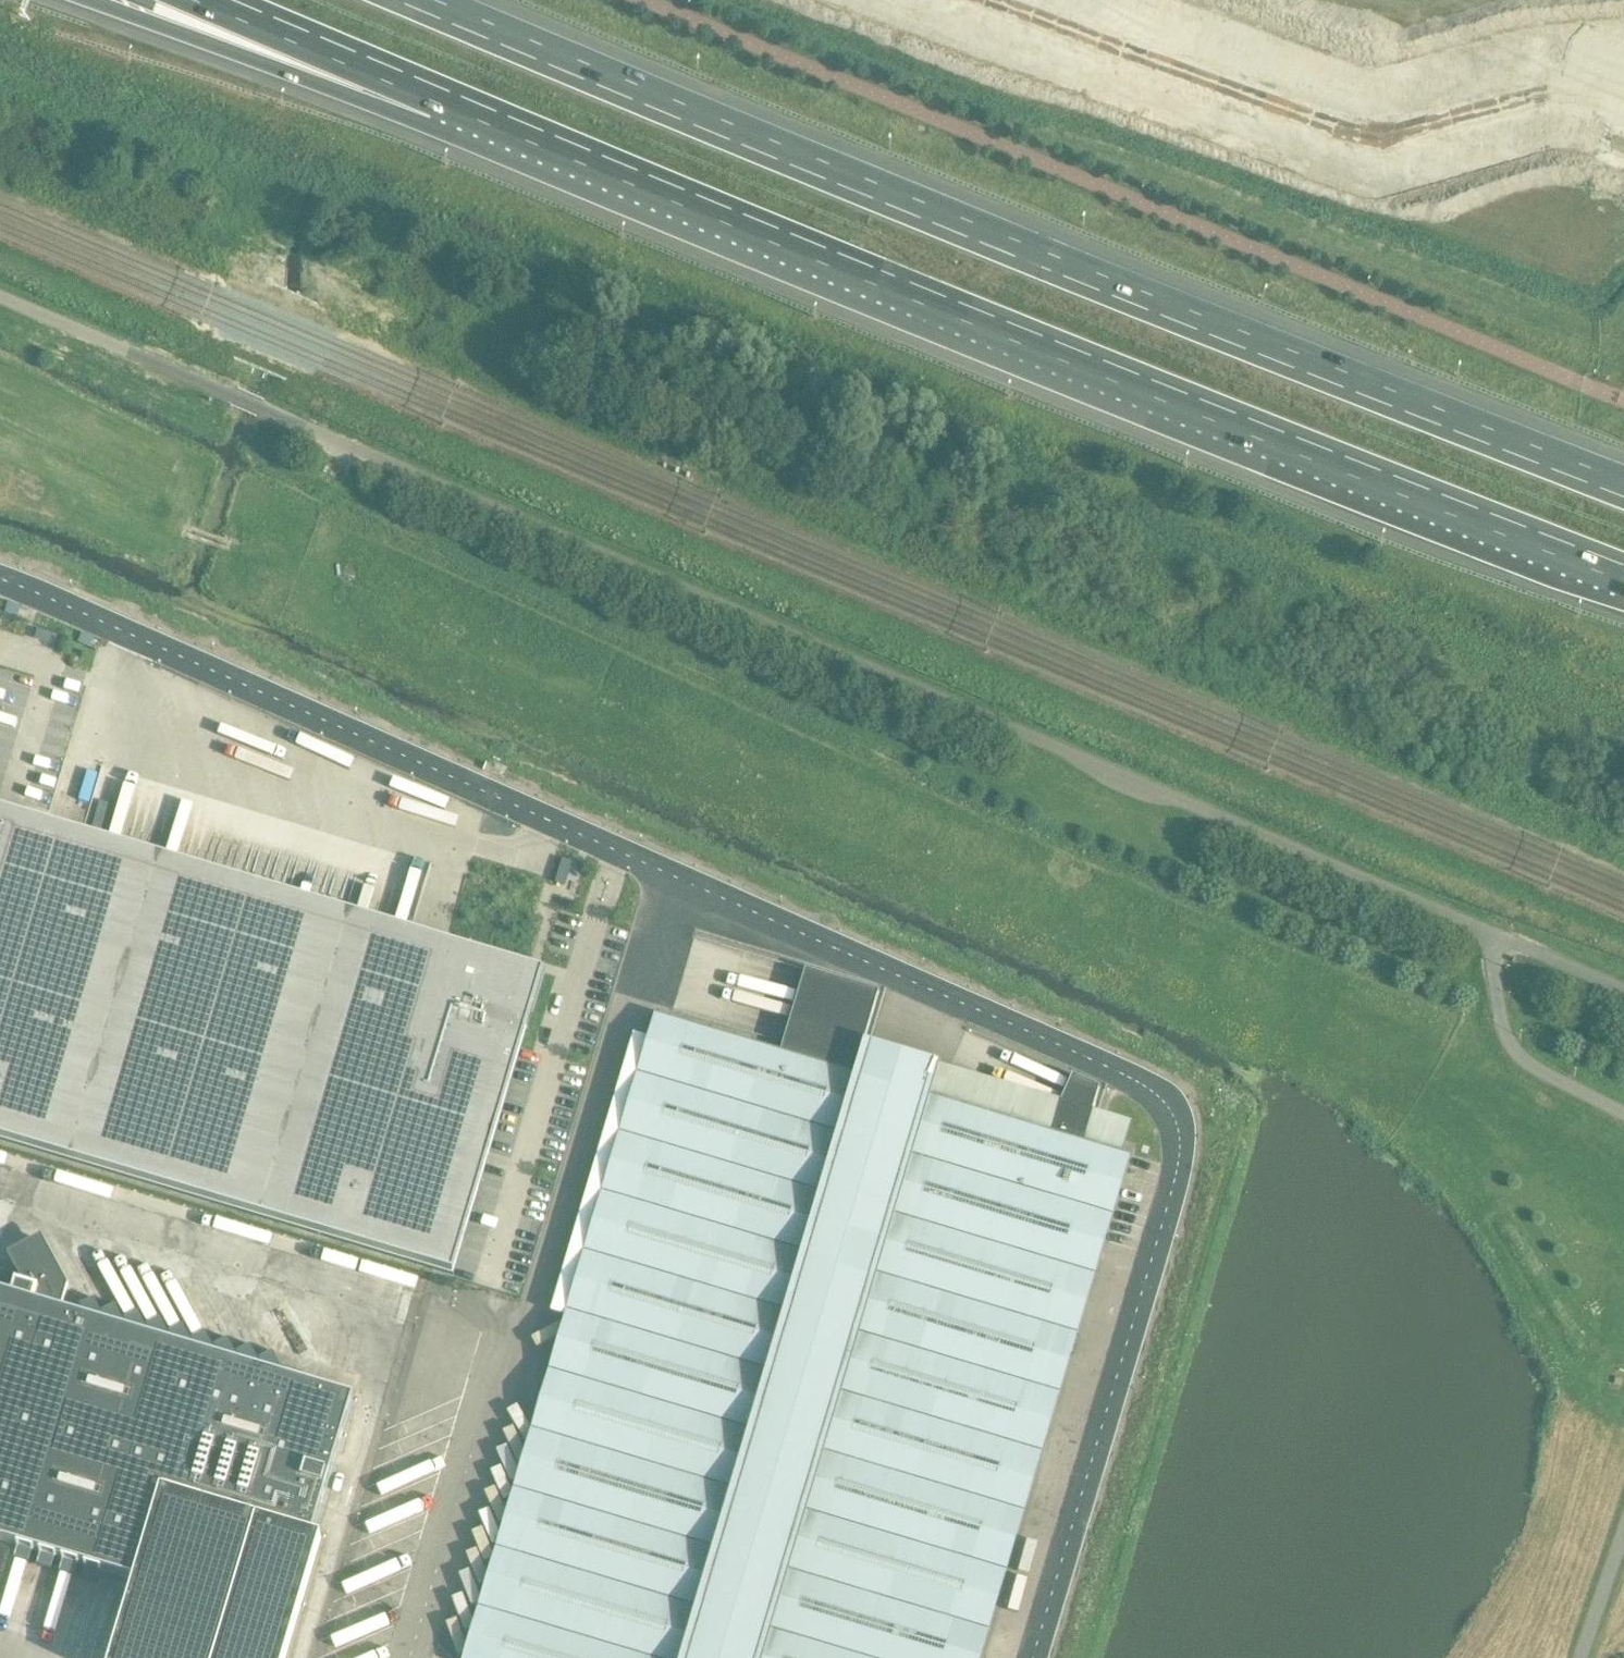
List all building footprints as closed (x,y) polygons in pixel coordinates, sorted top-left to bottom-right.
[(343,1243),(412,1263),(453,1276),(525,1033),(526,1033),(545,972),(465,948),(464,949),(433,940),(0,811),(0,1140),(343,1243)] [(1122,1154),(1083,1142),(1099,1088),(1073,1076),(1050,1133),(924,1095),(929,1077),(908,1071),(909,1065),(890,1059),(888,1065),(867,1059),(861,1076),(854,1074),(878,992),(805,970),(781,1052),(670,1019),(663,1017),(471,1657),(972,1657),(1122,1154)] [(130,1580),(134,1581),(111,1657),(285,1657),(320,1538),(312,1536),(314,1531),(353,1398),(60,1311),(68,1285),(54,1259),(48,1262),(35,1239),(7,1254),(23,1282),(22,1285),(15,1283),(11,1297),(0,1293),(0,1541),(130,1580)]
